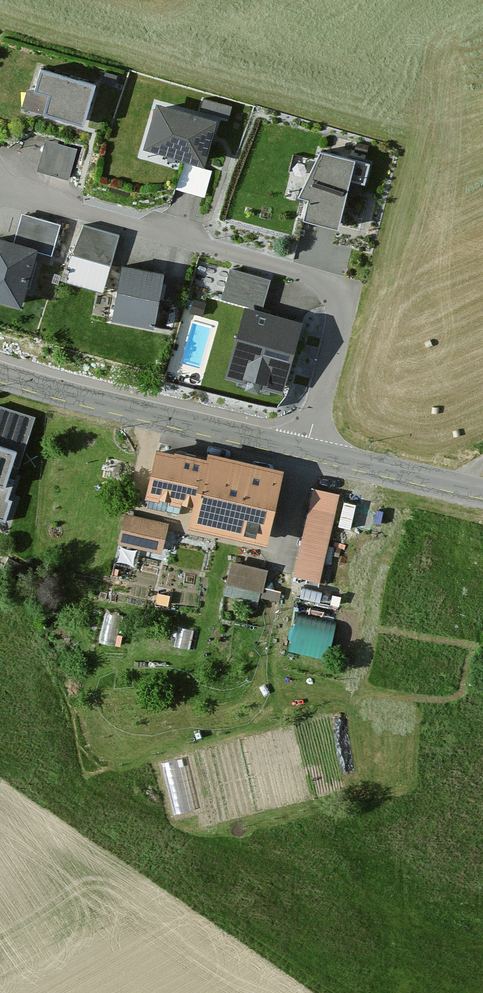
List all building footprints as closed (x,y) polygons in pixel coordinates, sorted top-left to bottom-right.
[(105,92),(48,76),(42,97),(59,102),(53,122),(93,133),(105,92)] [(222,128),(159,111),(148,150),(211,168),(222,128)] [(46,135),(39,167),(73,175),(80,143),(46,135)] [(366,167),(328,156),(317,192),(329,196),(321,220),(347,228),(366,167)] [(0,230),(0,296),(21,302),(36,247),(51,251),(59,221),(21,211),(14,234),(0,230)] [(120,232),(83,220),(73,250),(111,262),(120,232)] [(163,268),(122,261),(113,314),(155,321),(163,268)] [(307,325),(248,310),(228,386),(288,401),(307,325)] [(5,526),(35,423),(0,413),(0,525),(5,526)] [(284,480),(165,453),(154,500),(205,512),(201,527),(270,542),(284,480)] [(342,505),(313,497),(292,582),(303,584),(299,600),(317,604),(342,505)] [(166,527),(127,518),(120,547),(159,556),(166,527)] [(279,576),(233,565),(226,595),(272,606),(279,576)] [(289,646),(328,656),(338,619),(299,609),(289,646)]
